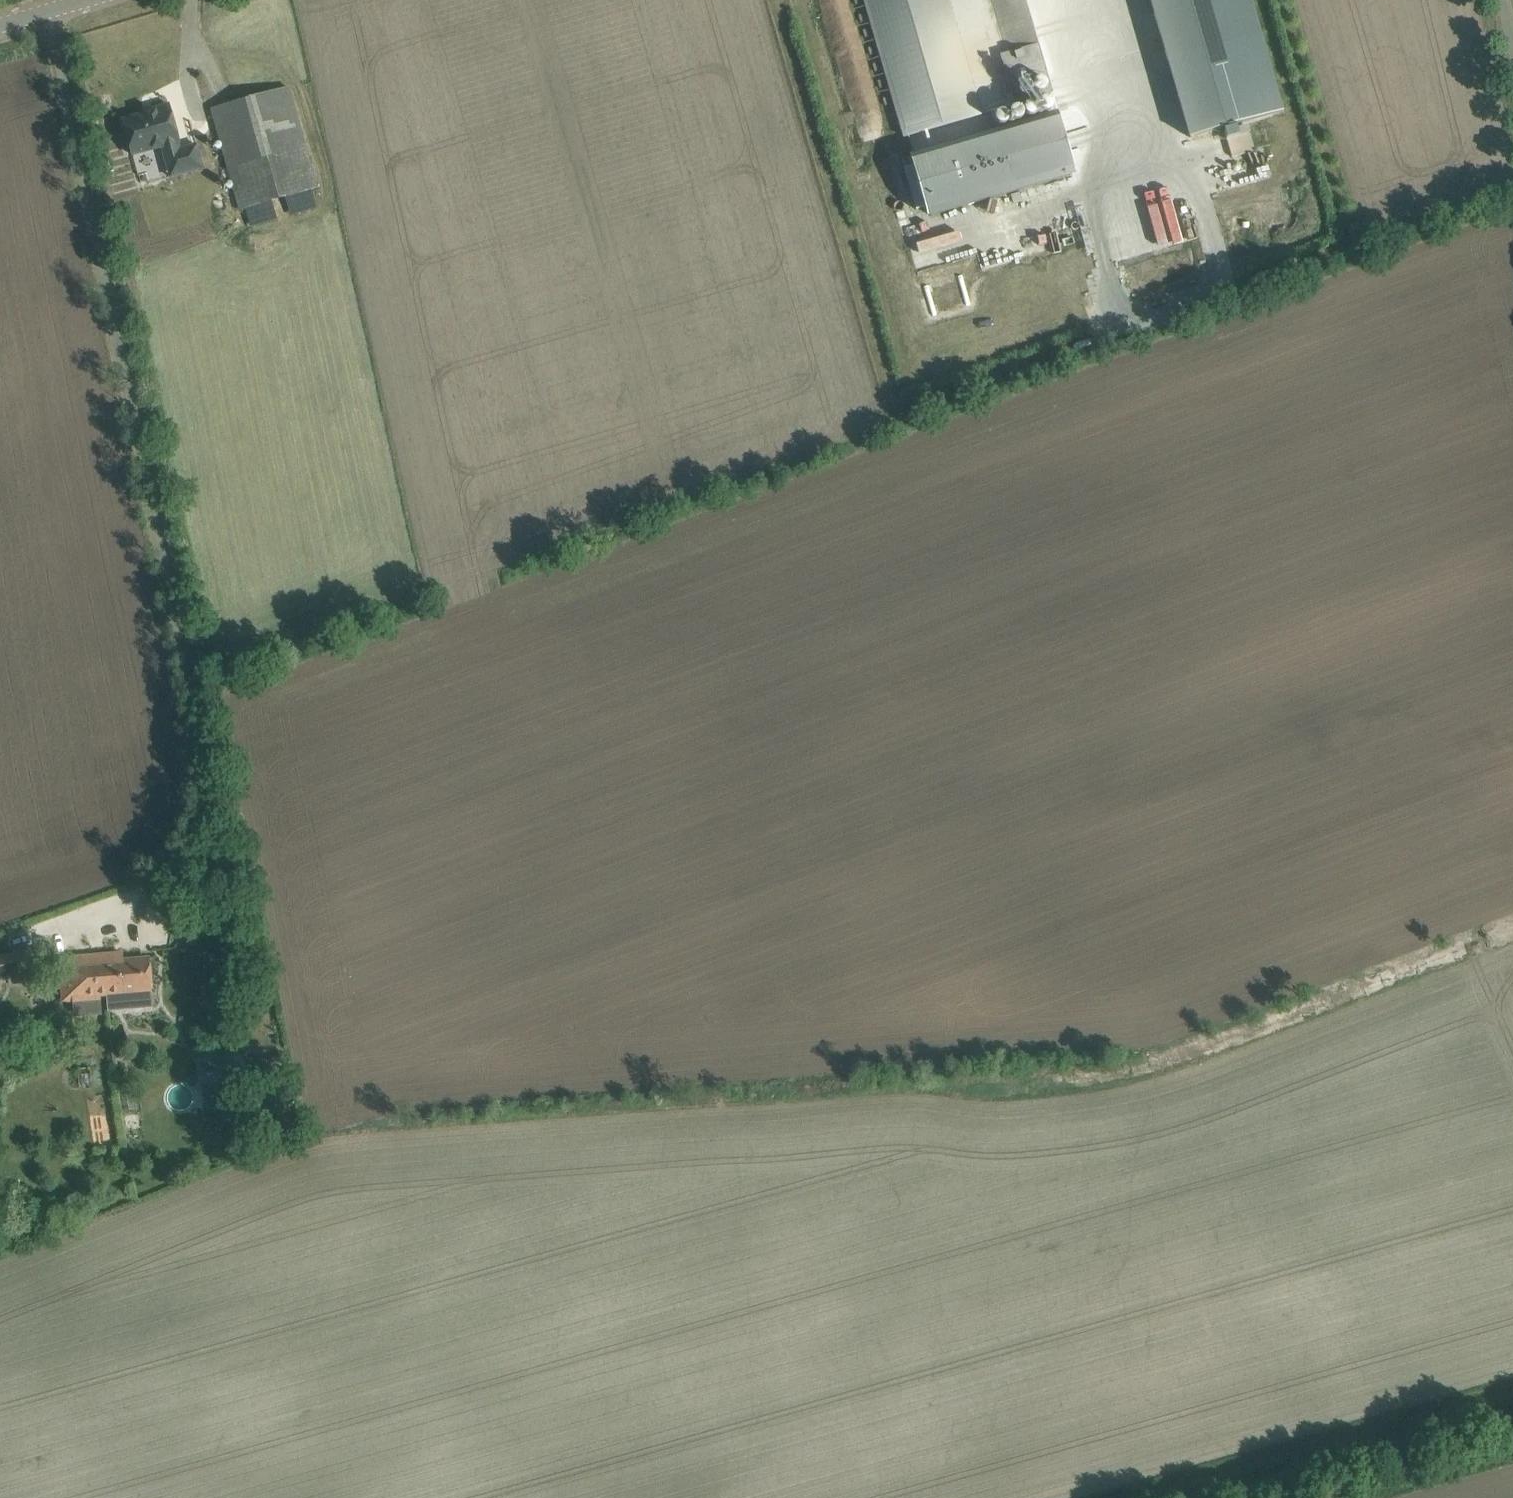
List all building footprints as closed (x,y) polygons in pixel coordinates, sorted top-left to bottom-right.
[(903,138),(1052,94),(1024,0),(864,0),(903,138)] [(1167,61),(1261,34),(1251,0),(1150,0),(1167,61)] [(289,87),(212,109),(239,209),(316,186),(305,145),(289,87)] [(132,155),(162,146),(170,177),(203,168),(197,145),(178,150),(176,142),(179,141),(169,104),(143,112),(144,114),(123,120),(127,136),(123,137),(126,151),(131,149),(132,155)] [(1057,112),(909,155),(913,167),(904,169),(913,201),(922,198),(928,218),(1075,175),(1057,112)] [(1076,216),(1037,225),(1043,250),(1082,240),(1076,216)] [(922,270),(965,256),(957,230),(913,244),(922,270)] [(123,953),(93,956),(94,974),(98,974),(100,995),(152,991),(149,958),(124,960),(123,953)] [(15,972),(9,954),(0,957),(0,976),(15,972)] [(100,997),(100,995),(98,974),(94,974),(93,956),(61,959),(64,1000),(77,999),(78,1013),(99,1011),(98,998),(100,997)] [(250,1066),(233,1067),(202,1067),(202,1086),(221,1087),(238,1088),(249,1089),(250,1066)] [(234,1109),(222,1109),(222,1122),(234,1122),(234,1109)]
